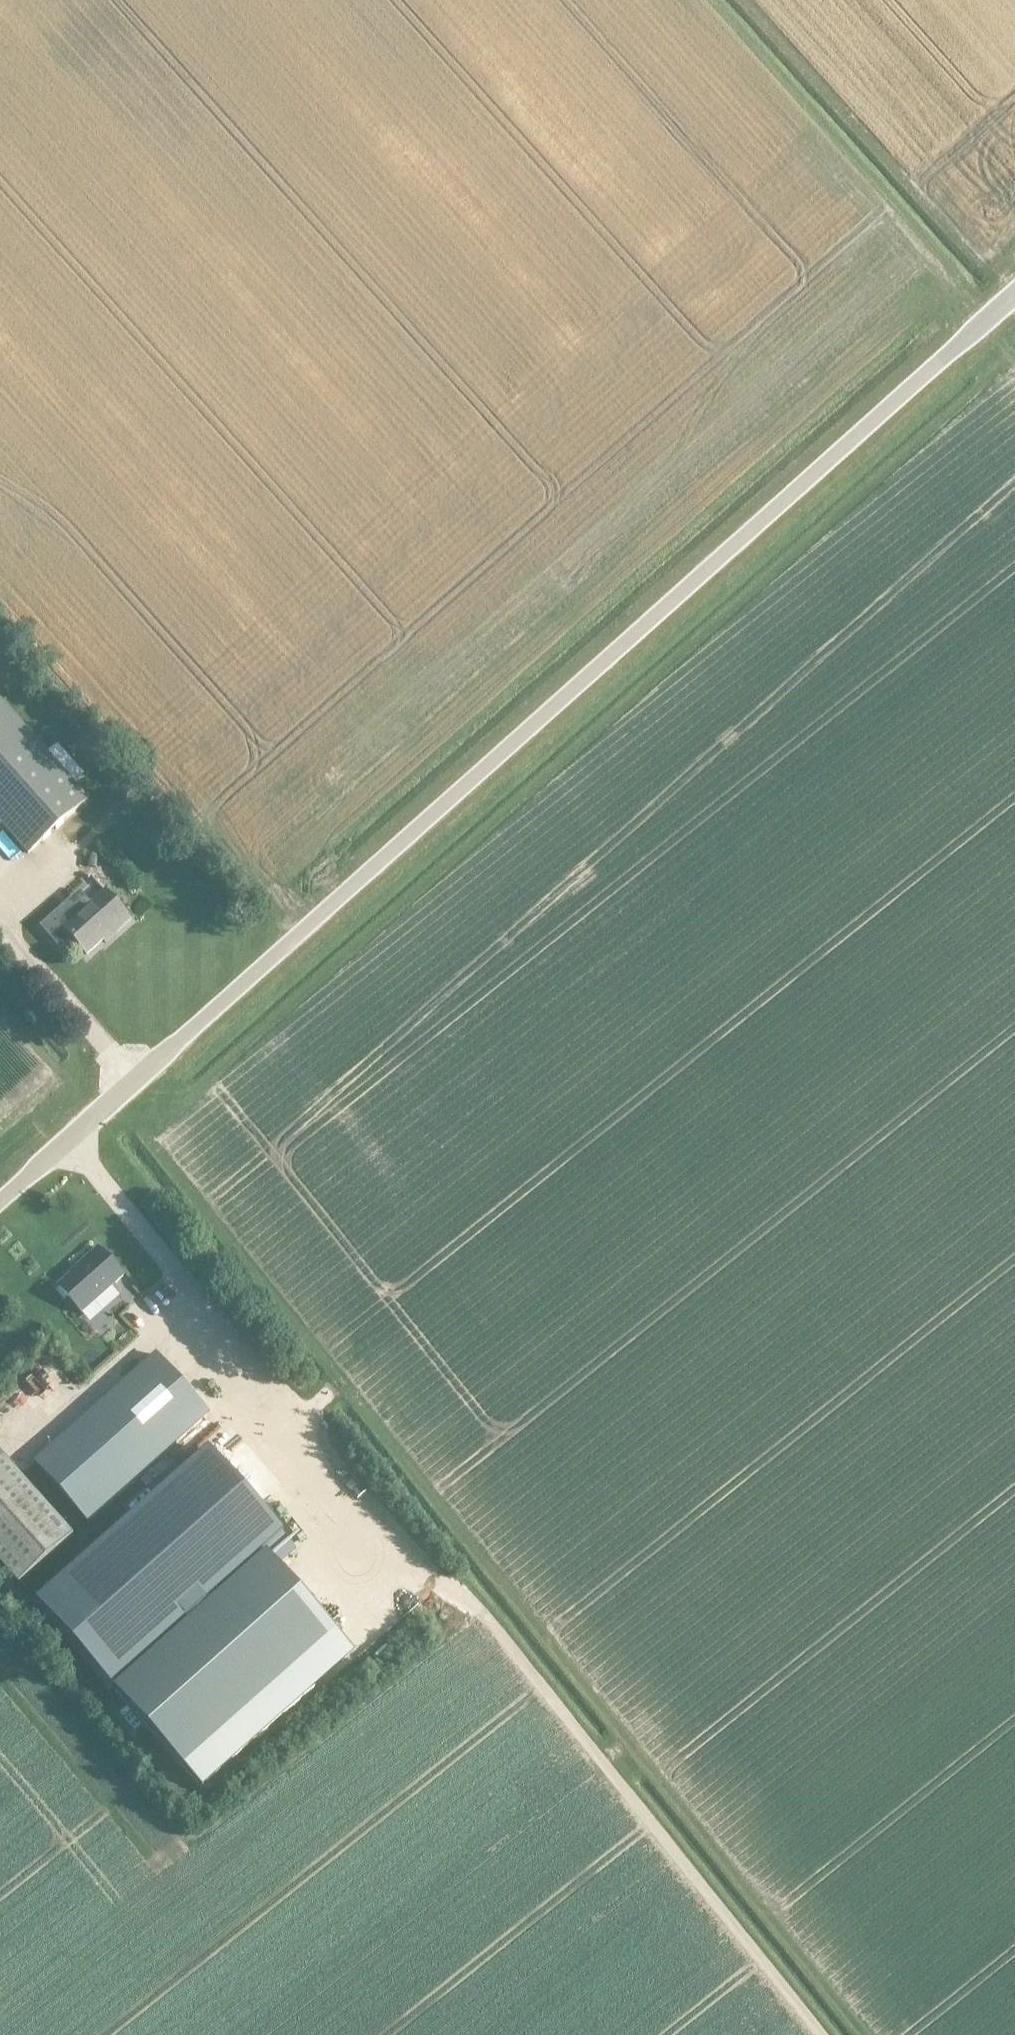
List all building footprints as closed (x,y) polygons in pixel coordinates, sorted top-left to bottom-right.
[(27,855),(87,801),(0,704),(0,824),(27,855)] [(67,926),(52,910),(37,924),(60,950),(71,940),(85,956),(114,930),(116,933),(129,921),(104,893),(67,926)] [(190,1243),(187,1238),(180,1243),(184,1248),(190,1243)] [(83,1315),(123,1276),(97,1249),(70,1276),(71,1278),(58,1290),(83,1315)] [(87,1523),(208,1416),(155,1356),(34,1463),(87,1523)] [(58,1375),(1,1426),(12,1438),(29,1422),(41,1435),(81,1400),(58,1375)] [(1,1400),(3,1412),(16,1410),(14,1397),(1,1400)] [(185,1622),(188,1626),(212,1604),(209,1600),(264,1552),(283,1535),(208,1451),(36,1604),(109,1686),(105,1689),(107,1691),(185,1622)] [(18,1585),(72,1537),(0,1456),(0,1564),(18,1585)] [(335,1634),(266,1556),(114,1692),(183,1770),(335,1634)]
